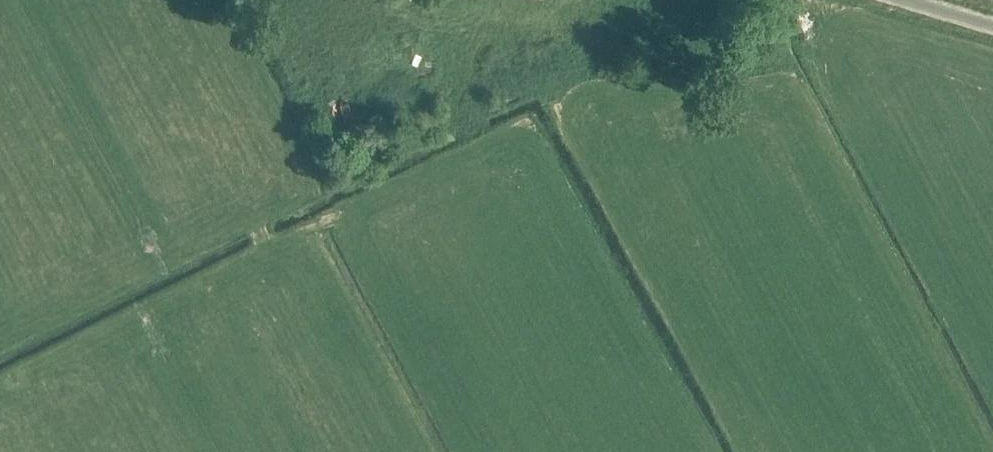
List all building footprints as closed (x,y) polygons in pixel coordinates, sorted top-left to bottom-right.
[(531,9),(546,13),(550,0),(534,0),(531,9)]
